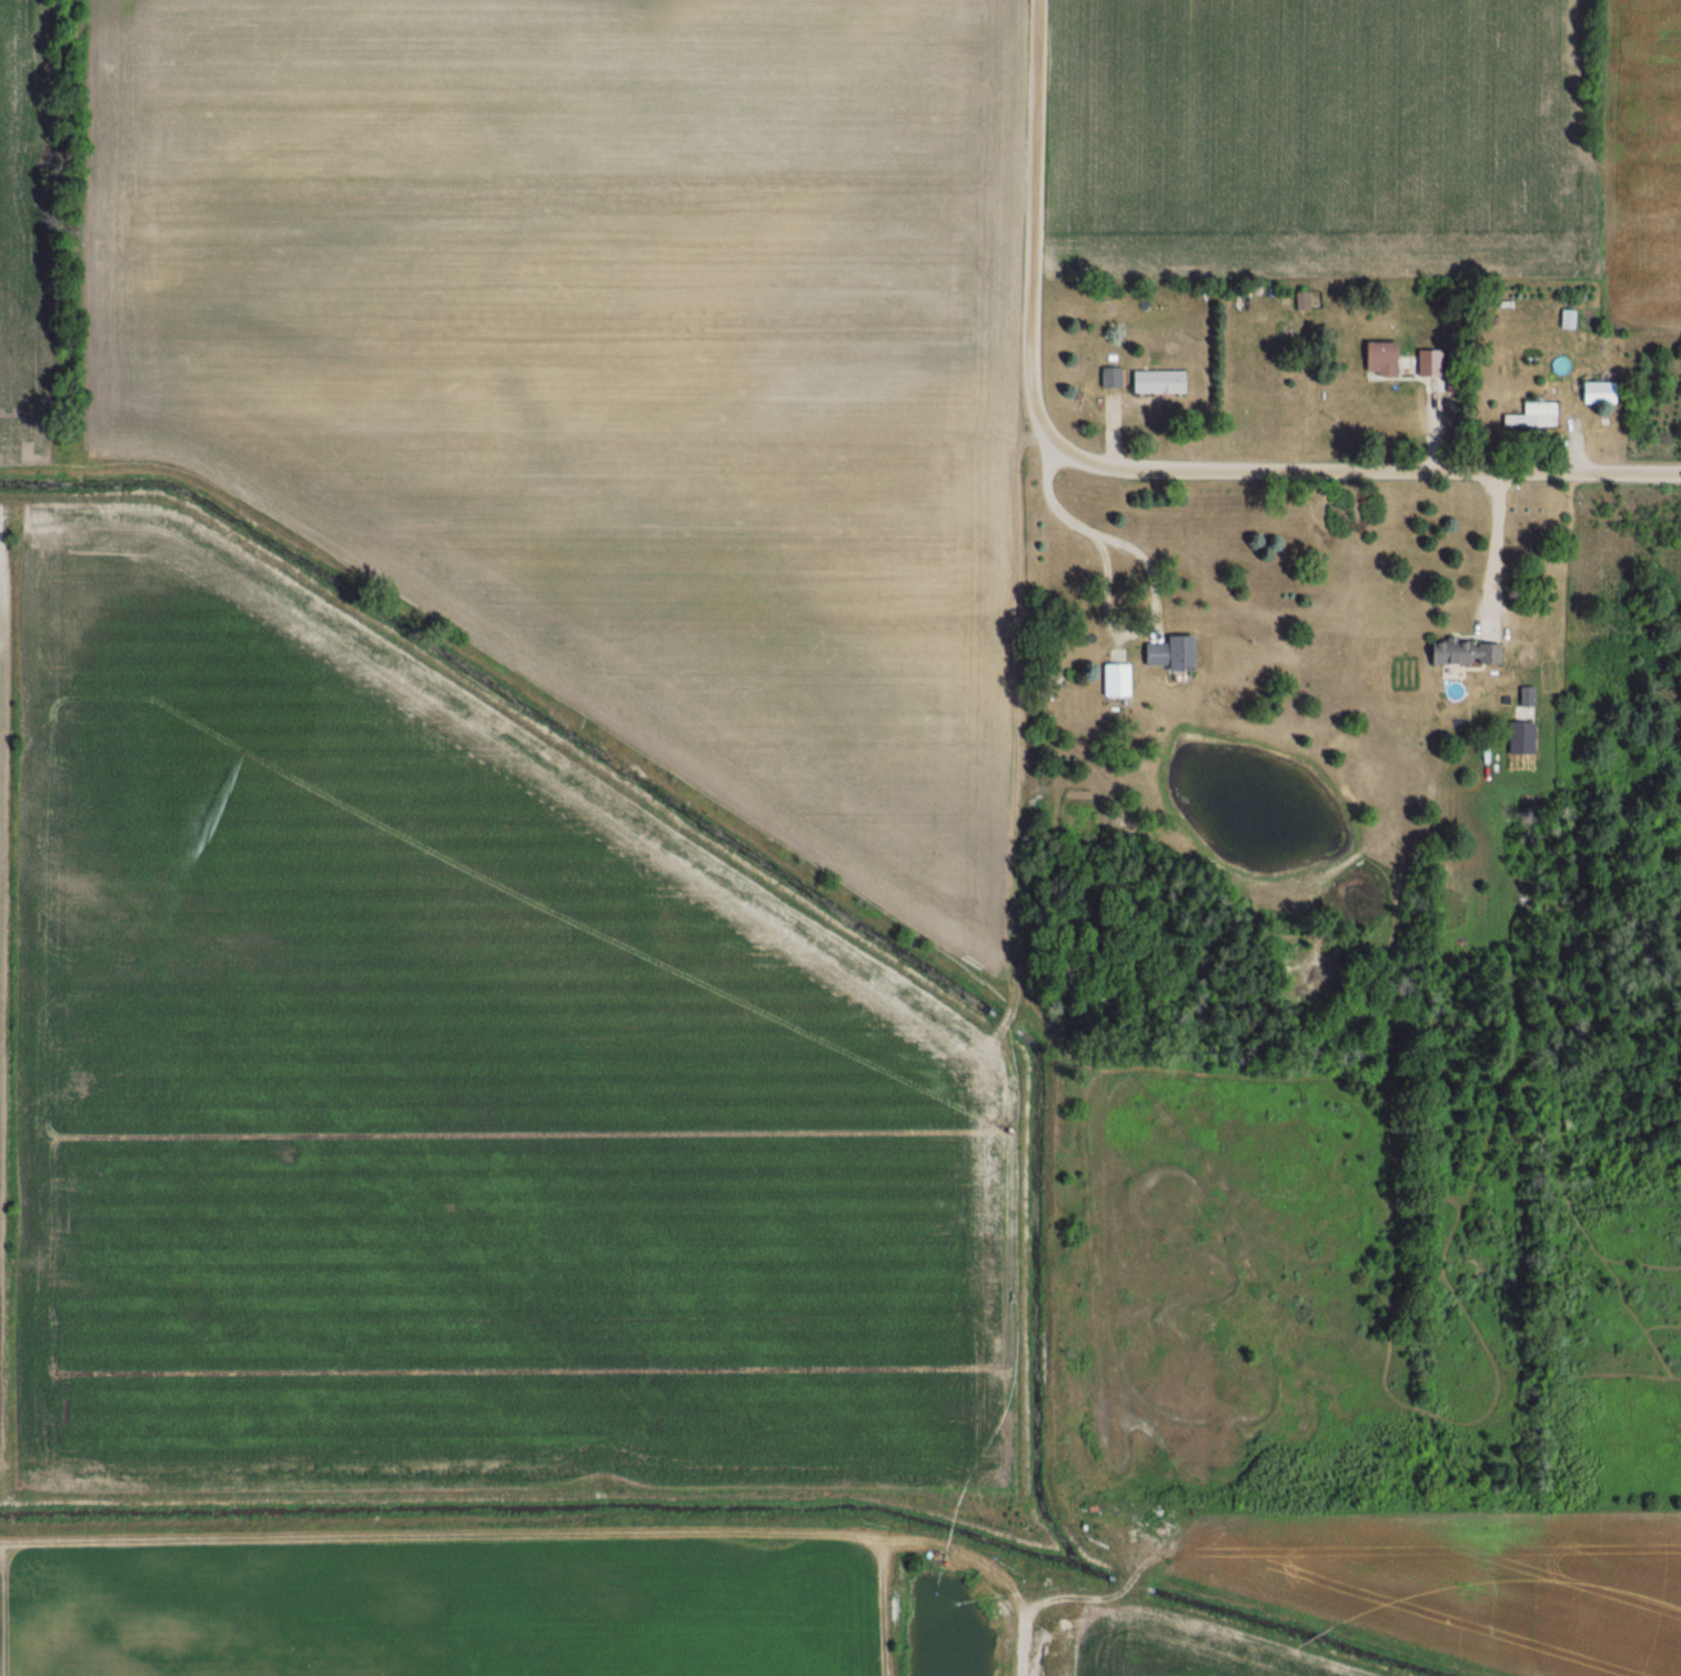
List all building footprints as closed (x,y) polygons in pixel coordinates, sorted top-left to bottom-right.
[(1305,292),(1294,295),(1297,309),(1309,306),(1305,292)] [(1574,328),(1574,310),(1560,310),(1560,328),(1574,328)] [(1393,375),(1393,342),(1361,342),(1362,375),(1393,375)] [(1440,376),(1440,350),(1414,350),(1414,376),(1440,376)] [(1119,368),(1099,368),(1099,388),(1119,388),(1119,368)] [(1129,371),(1129,393),(1181,393),(1181,371),(1129,371)] [(1579,383),(1579,403),(1611,403),(1611,383),(1579,383)] [(1555,426),(1555,403),(1521,403),(1521,414),(1501,414),(1501,426),(1555,426)] [(1187,636),(1163,636),(1163,644),(1141,644),(1141,669),(1187,669),(1187,636)] [(1497,665),(1497,642),(1425,641),(1425,664),(1497,665)] [(1100,665),(1100,697),(1128,697),(1128,665),(1100,665)] [(1506,722),(1506,755),(1532,755),(1532,722),(1506,722)]
